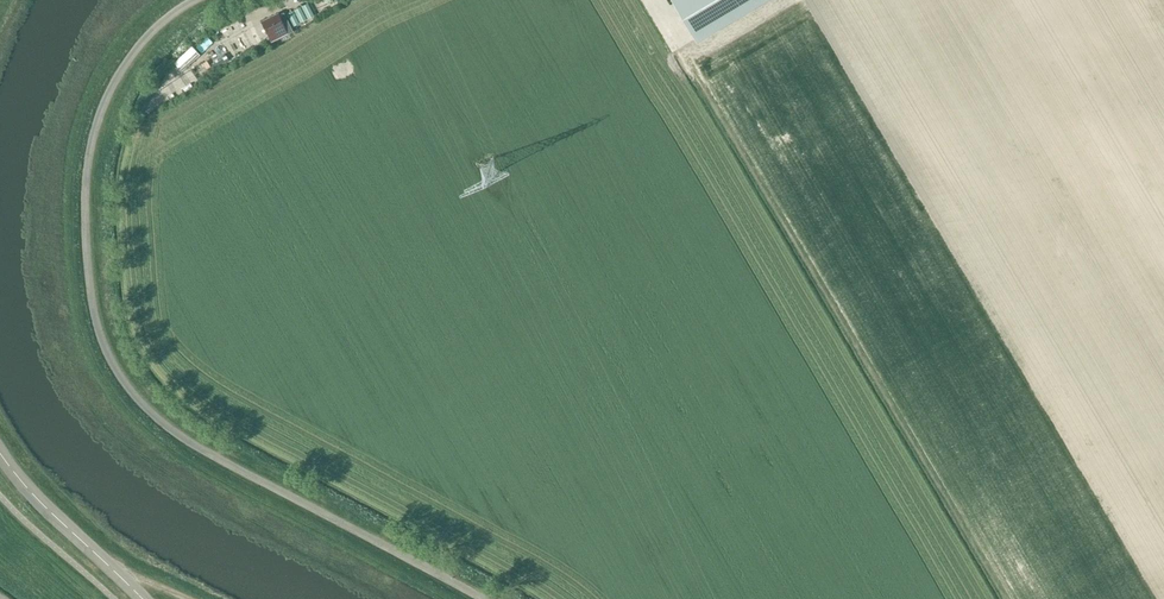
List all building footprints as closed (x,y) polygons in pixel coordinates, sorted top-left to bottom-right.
[(696,38),(697,40),(764,0),(673,0),(696,38)] [(307,3),(302,6),(308,19),(314,16),(312,13),(309,7),(307,3)] [(300,7),(294,10),(301,23),(306,20),(300,7)] [(293,11),(287,14),(293,27),(299,24),(293,11)] [(261,21),(270,40),(293,30),(284,13),(279,15),(278,13),(261,21)] [(191,46),(178,58),(185,67),(199,54),(191,46)]
